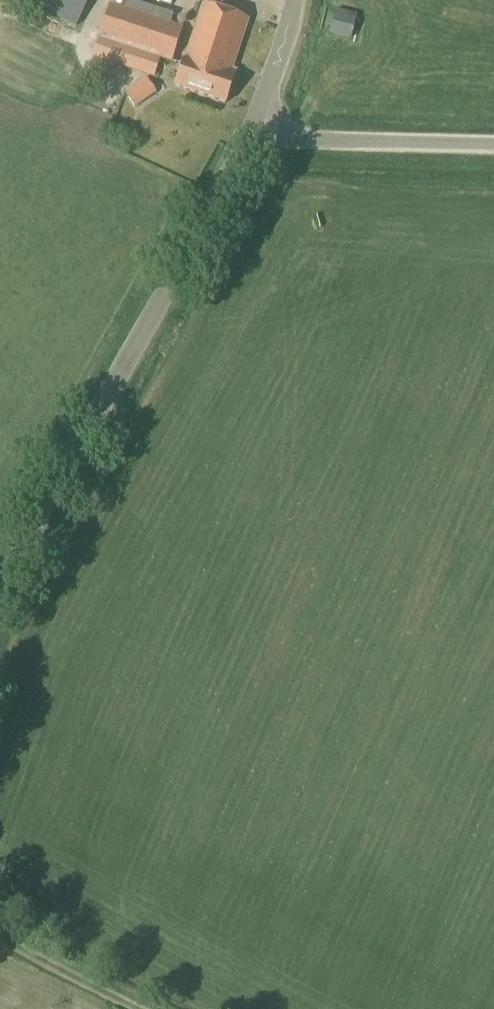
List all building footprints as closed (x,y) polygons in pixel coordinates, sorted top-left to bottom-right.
[(233,70),(250,20),(203,5),(176,88),(226,104),(237,71),(233,70)] [(110,6),(93,57),(154,78),(161,58),(172,62),(183,30),(110,6)] [(331,33),(352,38),(357,16),(336,11),(331,33)]
